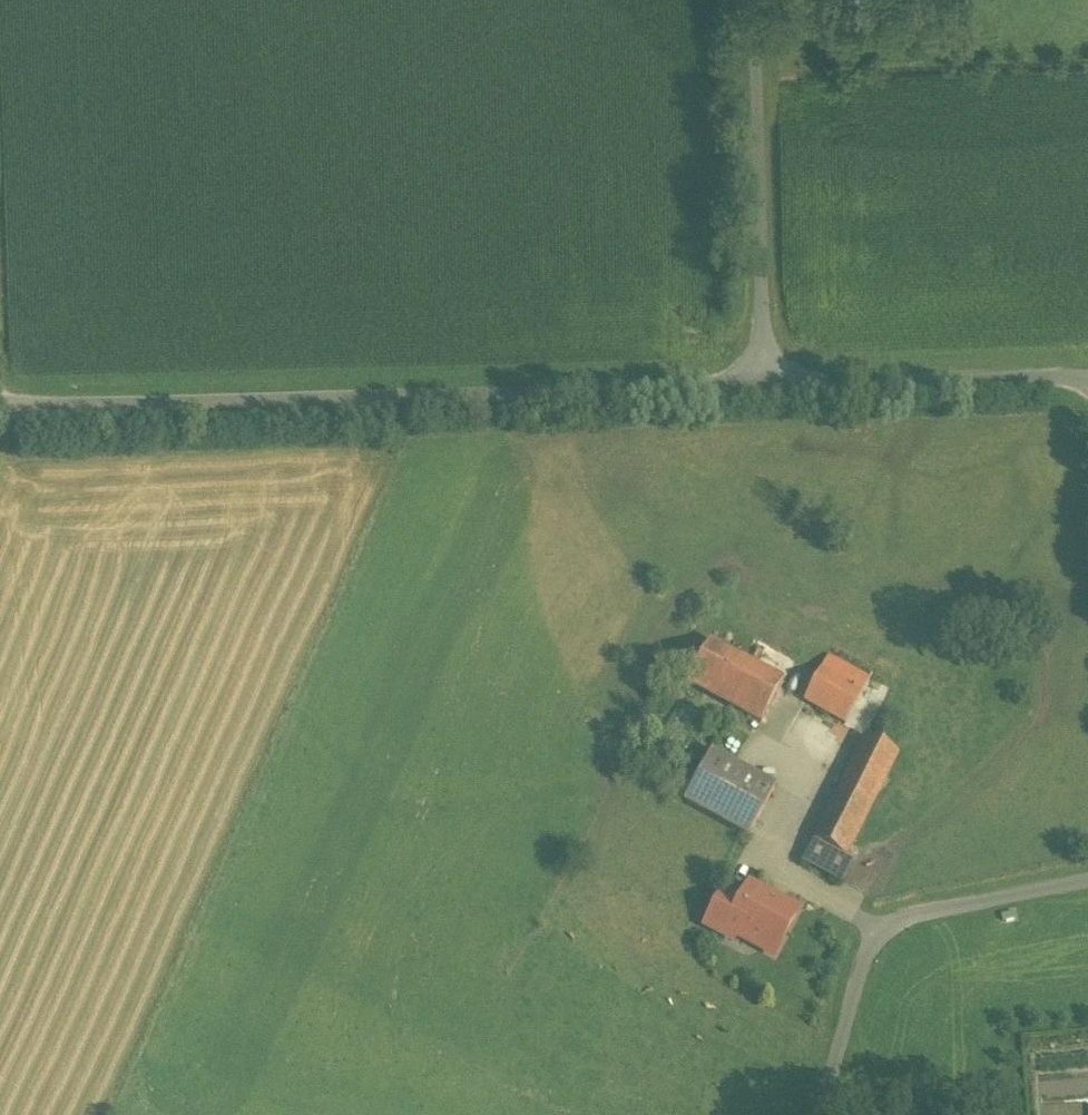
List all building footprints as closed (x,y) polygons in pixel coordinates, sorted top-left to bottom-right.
[(752,665),(710,642),(688,683),(730,705),(752,665)] [(868,677),(828,656),(804,701),(844,723),(868,677)] [(784,682),(752,665),(730,705),(762,723),(784,682)] [(866,738),(804,861),(843,882),(854,861),(846,857),(898,755),(866,738)] [(775,789),(711,753),(684,801),(748,837),(775,789)] [(771,894),(751,883),(742,900),(728,926),(729,927),(749,937),(748,940),(775,954),(797,912),(772,899),(771,894)] [(724,890),(705,926),(724,936),(729,927),(728,926),(742,900),(724,890)] [(1013,911),(1003,913),(1004,919),(1015,917),(1013,911)]
